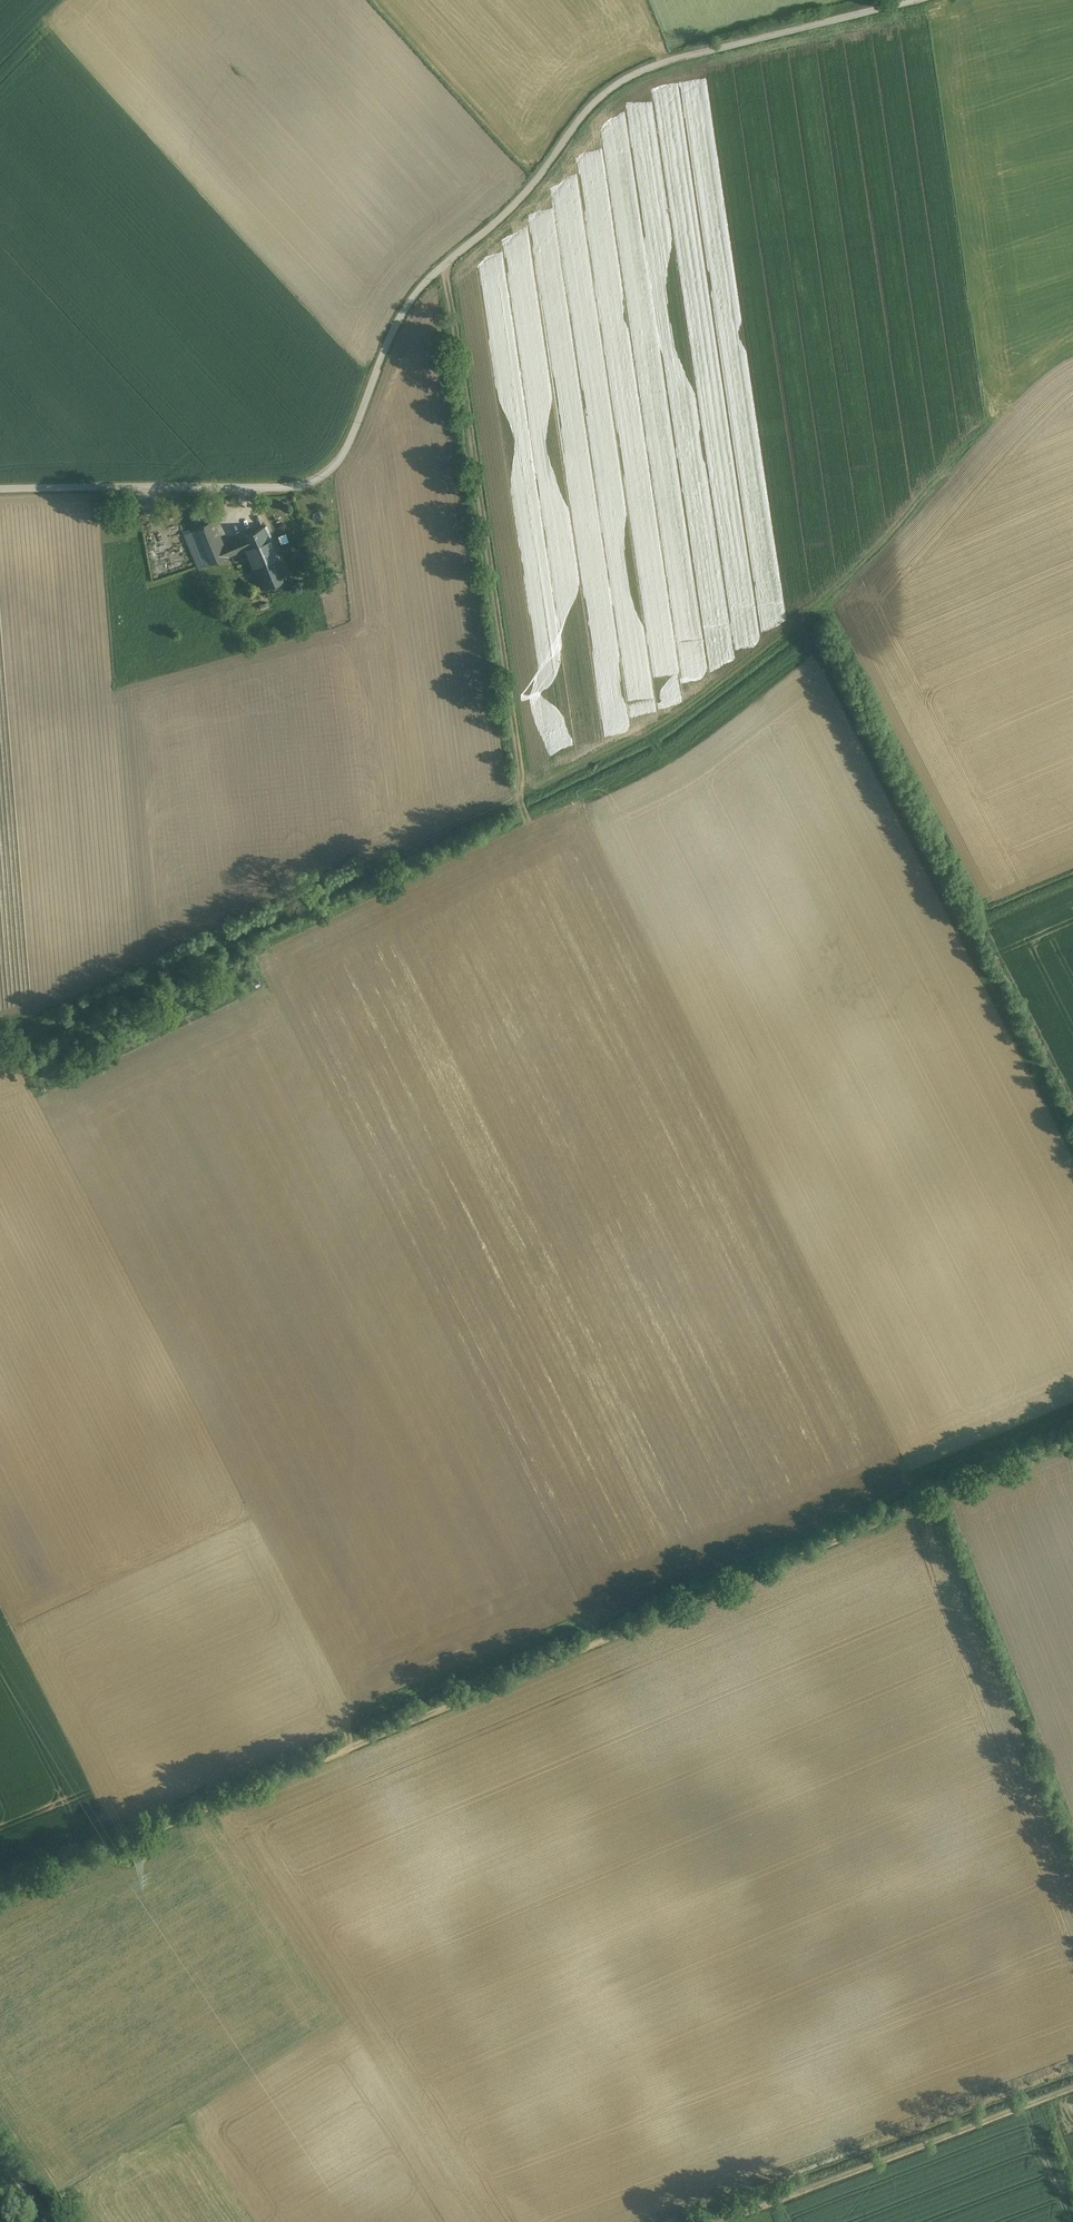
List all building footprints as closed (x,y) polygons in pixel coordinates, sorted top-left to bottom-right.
[(212,519),(183,531),(198,567),(198,568),(227,556),(222,544),(212,519)] [(266,526),(240,536),(245,548),(262,588),(288,577),(266,526)] [(222,544),(227,556),(245,548),(240,536),(222,544)]
